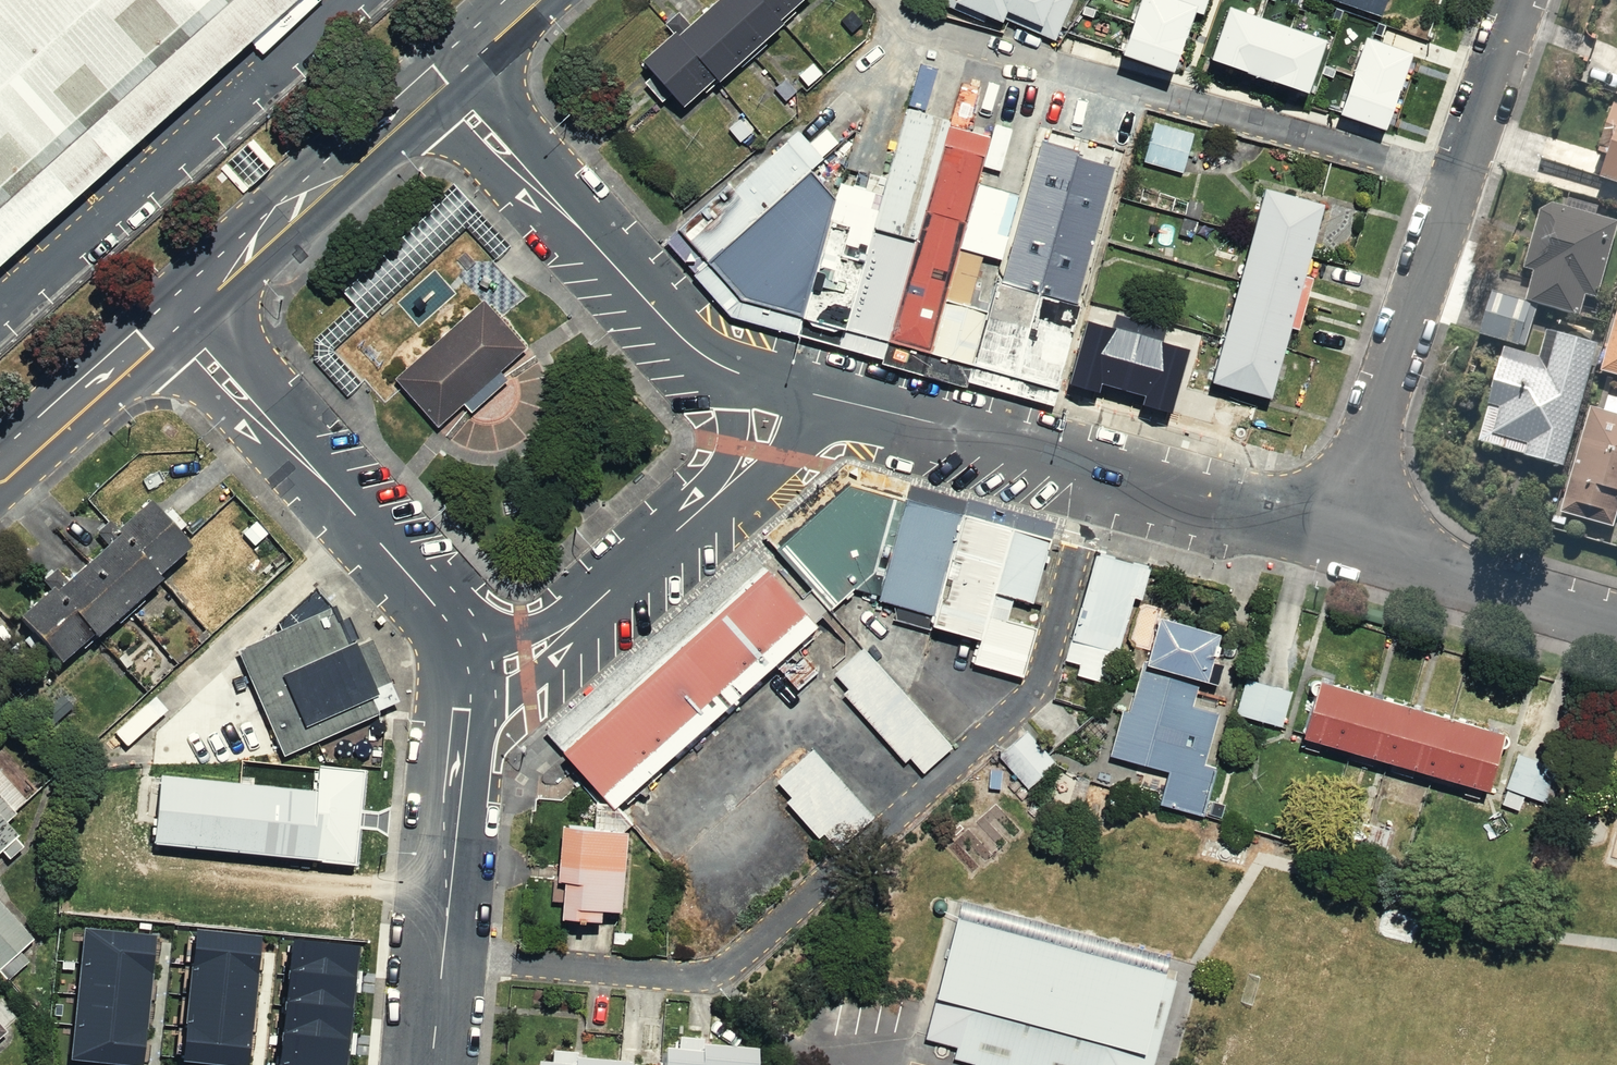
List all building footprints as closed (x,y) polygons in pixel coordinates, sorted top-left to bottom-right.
[(293,0),(0,0),(0,258),(293,0)] [(711,8),(752,53),(785,24),(781,20),(763,0),(720,0),(711,8)] [(781,20),(804,0),(763,0),(781,20)] [(943,1),(940,8),(979,24),(982,18),(997,25),(998,21),(1051,43),(1070,0),(941,0),(943,1)] [(1117,50),(1170,69),(1192,6),(1200,9),(1203,0),(1135,0),(1117,50)] [(1379,18),(1385,0),(1327,0),(1379,18)] [(1322,36),(1225,2),(1206,55),(1304,88),(1322,36)] [(752,53),(711,8),(692,25),(680,12),(667,24),(675,32),(717,77),(721,82),(752,53)] [(717,77),(675,32),(642,61),(683,107),(717,77)] [(1409,50),(1362,33),(1335,110),(1382,127),(1409,50)] [(1606,98),(1590,150),(1600,153),(1593,175),(1616,183),(1616,102),(1606,98)] [(879,194),(840,327),(884,338),(943,123),(945,117),(903,105),(879,194)] [(1181,169),(1192,129),(1153,118),(1142,158),(1181,169)] [(943,123),(884,338),(925,350),(956,246),(987,135),(943,123)] [(1000,259),(970,364),(1055,387),(1078,306),(1075,305),(1113,165),(1076,155),(1078,148),(1037,136),(1000,259)] [(674,227),(704,259),(806,167),(783,141),(732,187),(725,181),(674,227)] [(738,298),(795,314),(832,195),(806,167),(704,259),(738,298)] [(795,314),(840,327),(879,194),(838,181),(832,195),(795,314)] [(312,360),(347,398),(364,381),(336,349),(465,232),(492,262),(510,247),(453,184),(340,287),(354,302),(313,338),(312,360)] [(1319,206),(1260,189),(1207,383),(1265,400),(1319,206)] [(1587,316),(1614,218),(1539,197),(1519,269),(1530,272),(1523,299),(1533,302),(1587,316)] [(704,259),(674,227),(660,238),(727,316),(790,331),(795,314),(738,298),(704,259)] [(956,246),(925,350),(970,364),(1000,259),(956,246)] [(1533,302),(1523,299),(1484,288),(1472,330),(1522,344),(1533,302)] [(1607,331),(1597,368),(1616,374),(1616,292),(1607,331)] [(480,298),(392,377),(402,388),(435,425),(461,403),(465,407),(469,411),(506,379),(501,373),(498,370),(523,346),(498,318),(480,298)] [(840,327),(795,314),(790,331),(879,357),(884,338),(840,327)] [(1082,316),(1064,380),(1093,388),(1095,379),(1117,385),(1133,330),(1082,316)] [(1579,401),(1598,329),(1550,317),(1539,359),(1500,349),(1477,438),(1564,461),(1579,401)] [(1185,344),(1133,330),(1117,385),(1139,392),(1137,400),(1166,409),(1185,344)] [(925,350),(884,338),(879,357),(878,361),(964,386),(966,380),(970,364),(925,350)] [(1055,387),(970,364),(966,380),(1051,403),(1055,387)] [(1564,461),(1551,508),(1616,525),(1616,524),(1616,392),(1602,388),(1598,406),(1579,401),(1564,461)] [(762,534),(774,548),(848,484),(903,498),(907,482),(909,478),(843,462),(762,534)] [(1052,520),(907,482),(903,498),(1047,536),(1052,520)] [(877,593),(903,498),(848,484),(774,548),(829,610),(853,588),(877,593)] [(164,503),(154,512),(138,494),(70,557),(49,534),(21,559),(42,582),(9,612),(60,668),(126,607),(149,632),(172,611),(149,586),(189,550),(172,531),(182,522),(164,503)] [(959,513),(903,498),(877,593),(875,599),(895,604),(891,618),(927,628),(928,624),(959,513)] [(1047,536),(959,513),(928,624),(979,639),(971,662),(1023,676),(1036,627),(1009,618),(1015,597),(1031,601),(1047,536)] [(543,730),(560,749),(764,567),(747,549),(543,730)] [(1148,566),(1092,552),(1065,659),(1079,663),(1076,674),(1109,683),(1131,596),(1139,598),(1148,566)] [(764,567),(560,749),(609,803),(812,622),(764,567)] [(278,630),(233,650),(280,757),(316,741),(376,714),(375,711),(378,709),(394,702),(367,641),(352,647),(349,642),(356,639),(346,617),(337,620),(331,605),(315,586),(274,622),(278,630)] [(1142,661),(1198,678),(1203,679),(1216,630),(1155,614),(1142,661)] [(952,745),(861,646),(833,672),(846,687),(840,693),(902,760),(908,756),(921,773),(952,745)] [(1198,678),(1142,661),(1127,711),(1121,710),(1108,755),(1167,770),(1159,799),(1202,811),(1213,767),(1203,764),(1218,712),(1191,704),(1198,678)] [(1503,722),(1308,666),(1290,728),(1486,784),(1503,722)] [(812,748),(776,781),(789,796),(784,801),(816,836),(822,833),(835,848),(872,815),(812,748)] [(313,788),(148,775),(142,851),(351,868),(358,771),(314,768),(313,788)] [(1528,795),(1498,788),(1494,806),(1524,812),(1528,795)] [(17,832),(0,813),(0,847),(17,832)] [(621,827),(556,822),(552,877),(558,878),(555,914),(596,917),(597,906),(615,908),(621,827)] [(0,893),(0,965),(35,934),(0,893)] [(962,901),(924,1038),(956,1046),(953,1058),(974,1063),(973,1064),(1153,1064),(1176,980),(1164,977),(1171,954),(962,901)] [(152,928),(83,921),(70,1055),(139,1062),(152,928)] [(193,926),(180,1056),(245,1062),(257,932),(193,926)] [(290,937),(279,1064),(342,1064),(353,943),(290,937)] [(9,1028),(0,1018),(0,1036),(9,1028)] [(648,1040),(647,1064),(742,1064),(743,1046),(648,1040)] [(523,1064),(620,1064),(621,1050),(525,1043),(523,1064)]
